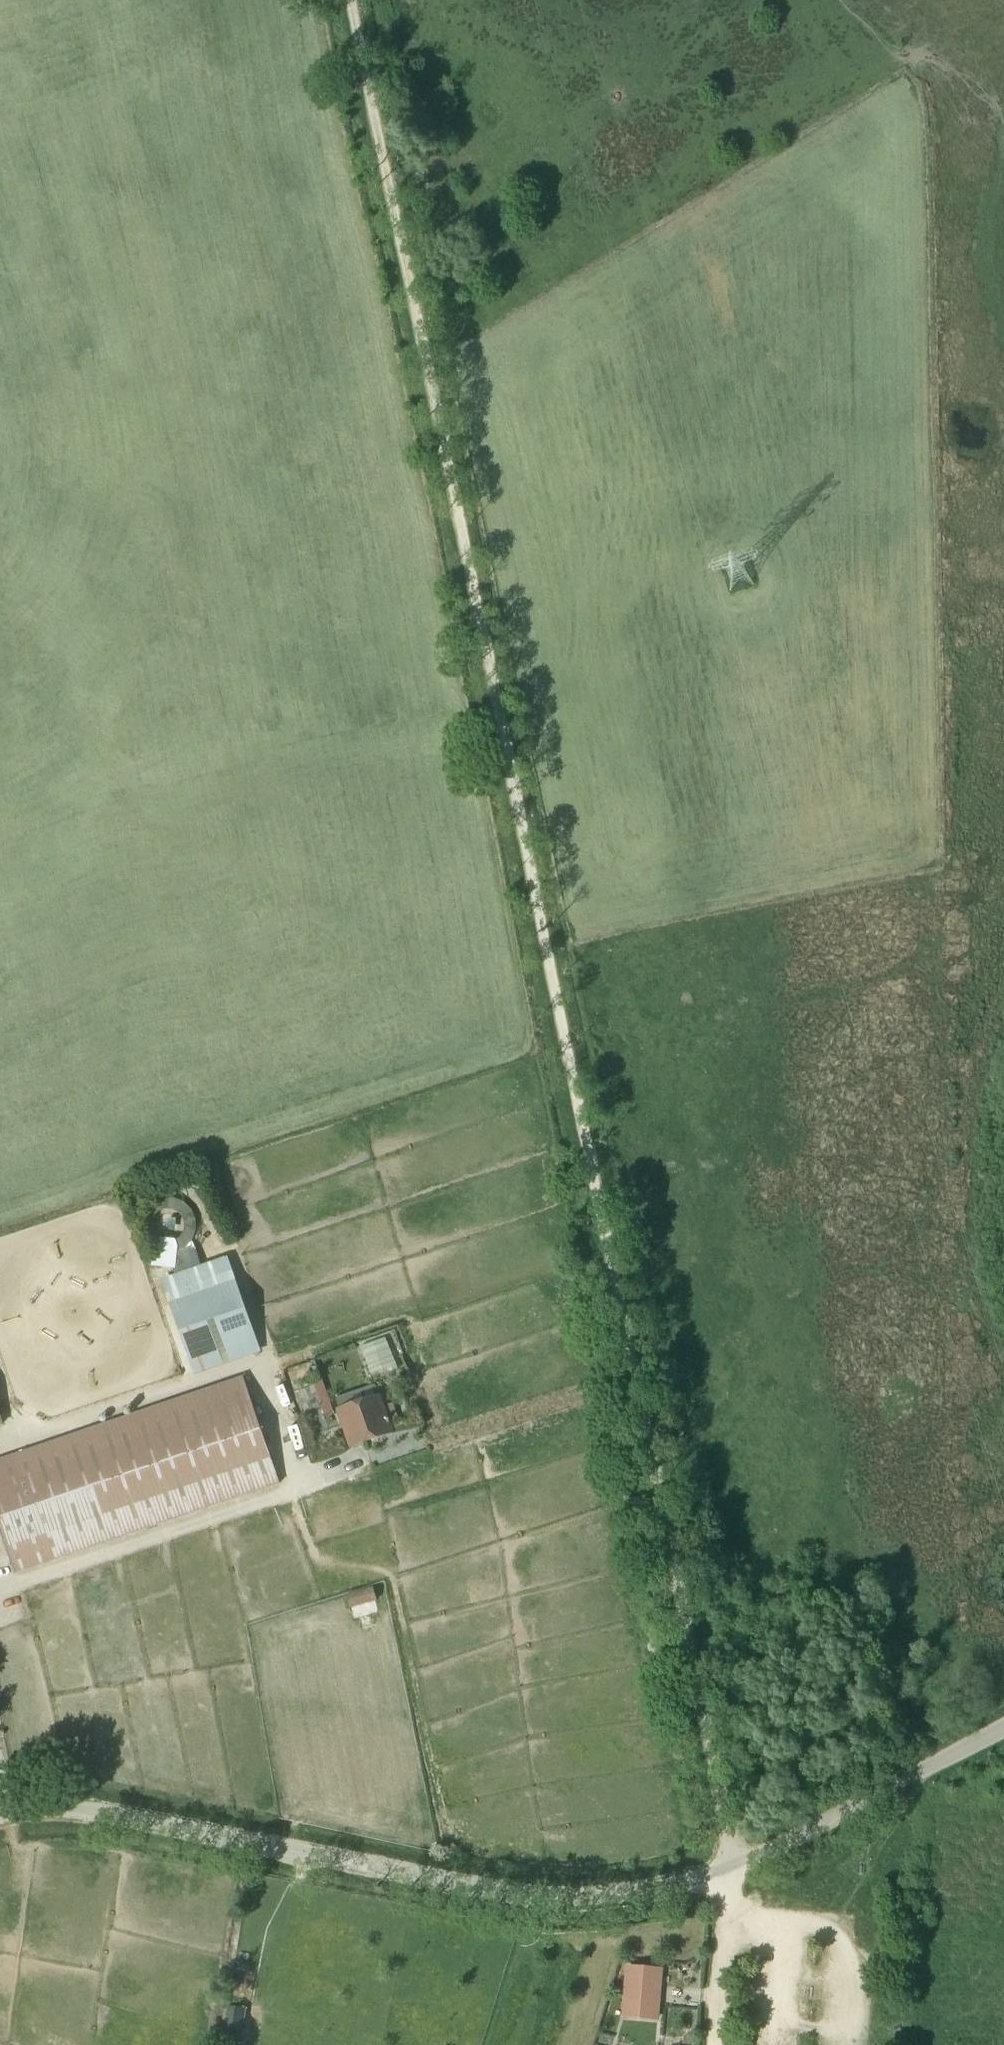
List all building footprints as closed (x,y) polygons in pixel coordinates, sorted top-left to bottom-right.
[(257,1352),(225,1262),(167,1282),(199,1372),(257,1352)] [(244,1378),(0,1461),(0,1530),(15,1574),(280,1484),(244,1378)] [(326,1392),(318,1395),(325,1416),(333,1413),(326,1392)] [(392,1433),(380,1397),(340,1411),(352,1447),(392,1433)] [(357,1605),(381,1599),(378,1588),(355,1594),(357,1605)] [(628,1968),(624,2016),(657,2019),(661,1970),(628,1968)] [(230,2007),(226,2030),(240,2032),(244,2010),(230,2007)]
